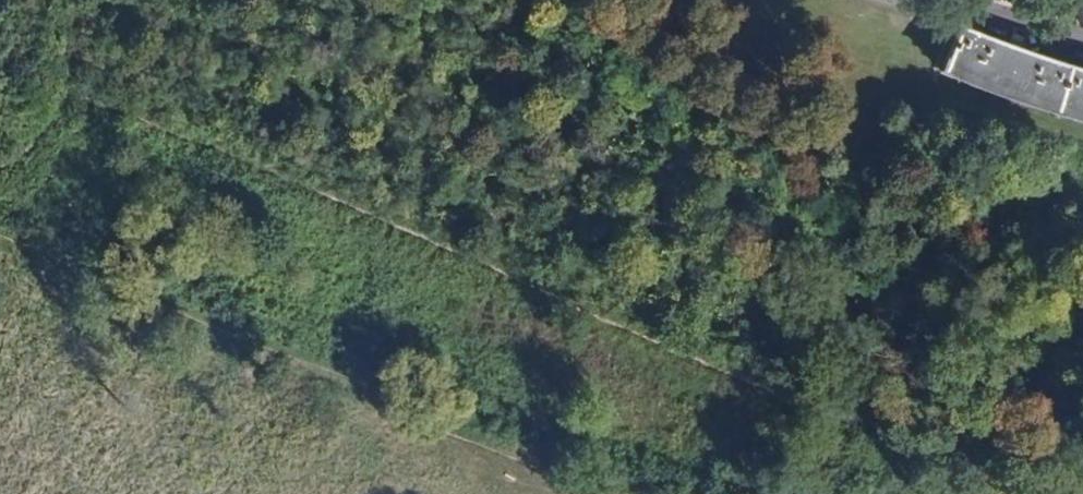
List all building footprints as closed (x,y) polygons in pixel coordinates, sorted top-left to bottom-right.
[(1066,68),(963,30),(943,73),(1010,100),(1072,120),(1082,123),(1082,73),(1066,68)]
